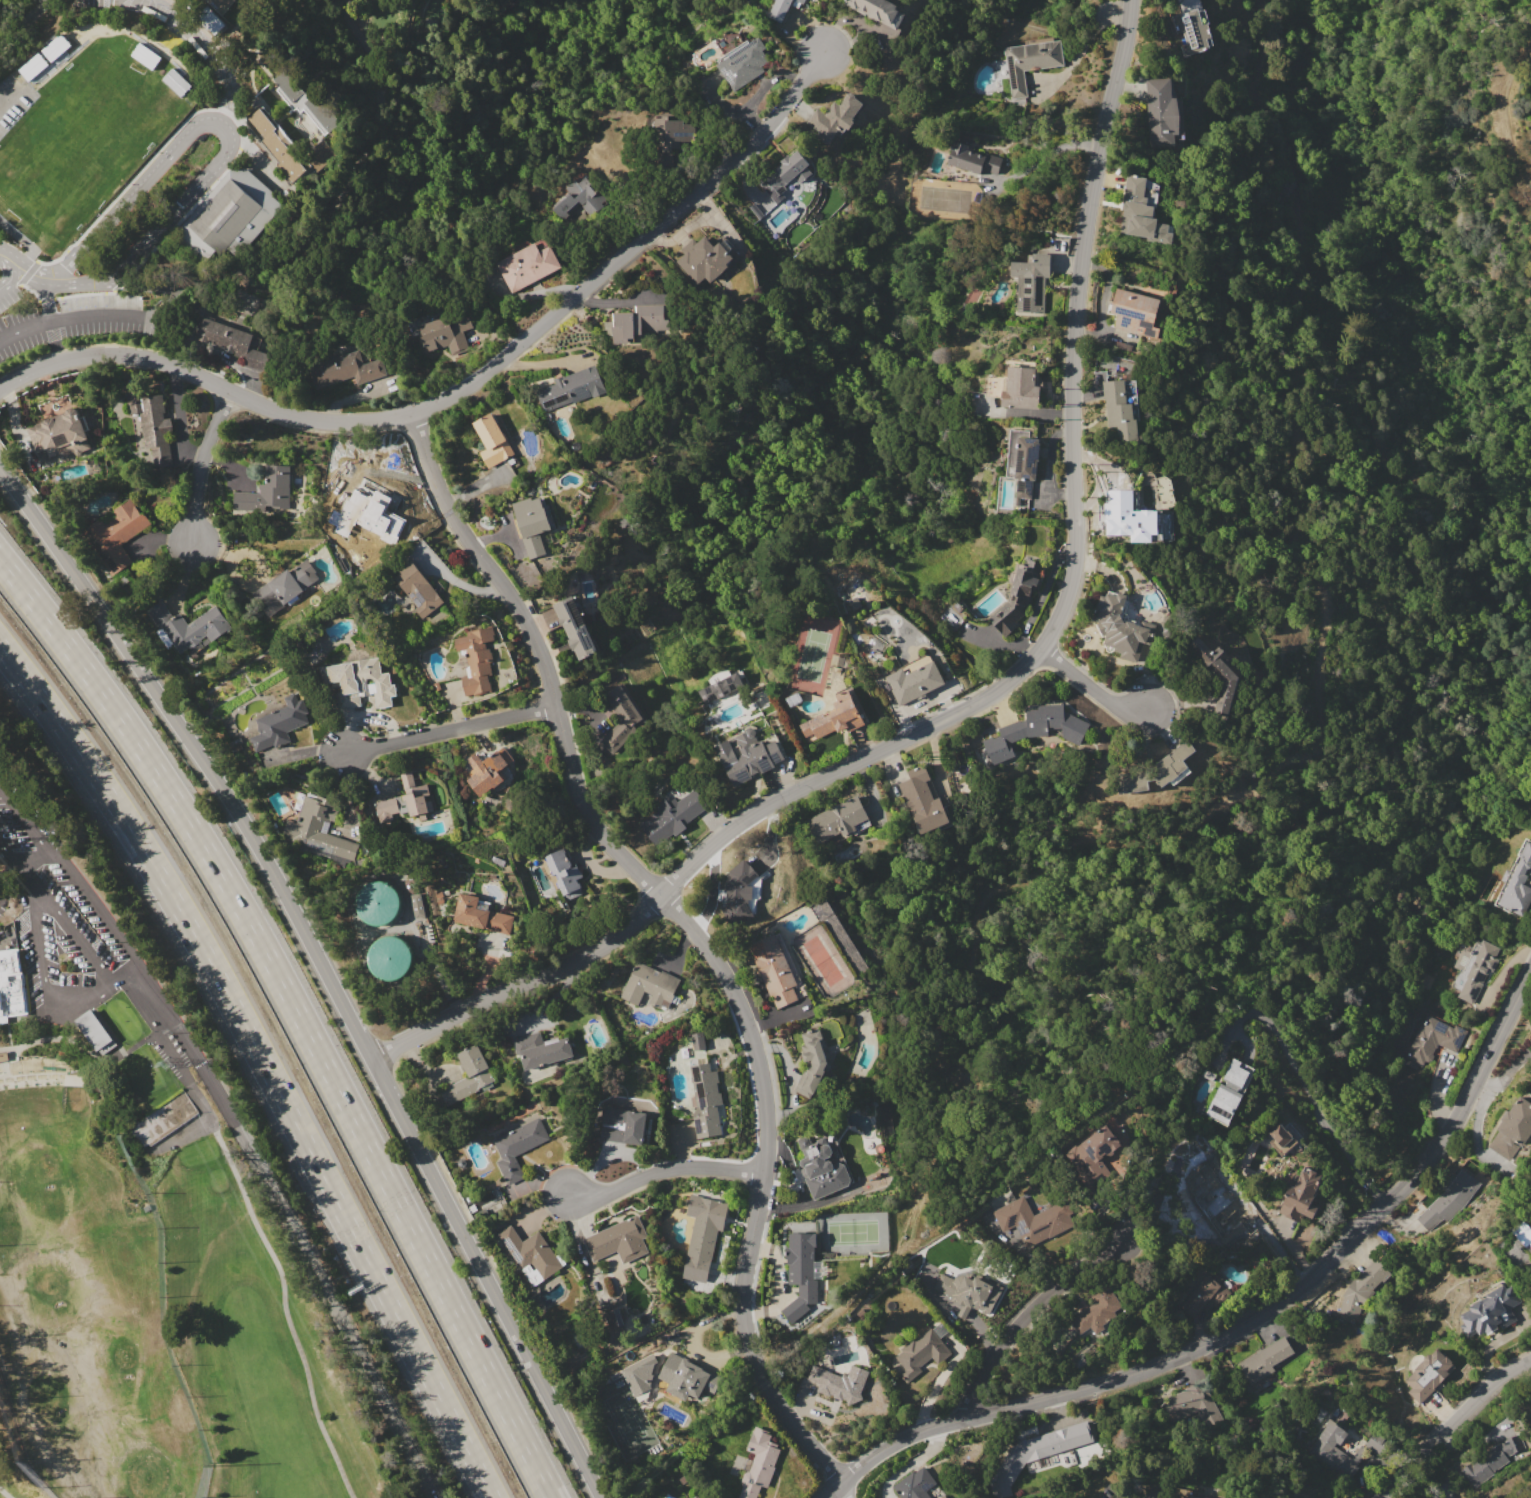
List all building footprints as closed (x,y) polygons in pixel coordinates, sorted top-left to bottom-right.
[(222,14),(234,1),(235,0),(209,0),(222,14)] [(770,14),(777,0),(807,0),(803,8),(793,3),(784,21),(770,14)] [(845,1),(846,0),(889,0),(898,5),(896,8),(904,12),(895,29),(867,13),(866,15),(852,7),(853,5),(845,1)] [(1172,16),(1198,8),(1203,24),(1208,22),(1212,37),(1207,38),(1210,48),(1184,56),(1181,46),(1188,44),(1184,31),(1177,33),(1172,16)] [(214,33),(225,23),(211,9),(200,19),(214,33)] [(51,61),(71,44),(61,32),(41,49),(51,61)] [(717,64),(760,36),(767,47),(763,50),(765,52),(766,55),(767,58),(766,61),(765,63),(764,65),(763,66),(766,71),(735,91),(717,64)] [(1006,47),(1062,40),(1065,64),(1025,69),(1028,96),(1012,98),(1006,47)] [(161,56),(139,41),(130,54),(152,69),(161,56)] [(28,80),(48,63),(38,51),(18,68),(28,80)] [(273,79),(293,63),(342,123),(330,133),(329,132),(325,135),(304,108),(300,112),(296,107),(293,110),(276,89),(279,86),(273,79)] [(161,78),(181,97),(192,86),(172,67),(161,78)] [(1146,79),(1172,78),(1173,97),(1177,97),(1180,115),(1178,133),(1174,134),(1174,145),(1149,146),(1146,79)] [(855,97),(863,103),(854,117),(855,117),(853,119),(855,121),(850,129),(847,127),(845,129),(840,126),(829,142),(828,141),(827,142),(826,142),(825,143),(820,140),(821,138),(820,138),(821,136),(820,135),(822,132),(807,122),(817,107),(826,114),(834,101),(840,105),(848,92),(849,93),(851,92),(852,92),(854,93),(855,94),(855,96),(855,97)] [(263,106),(304,155),(324,138),(338,155),(317,172),(313,166),(292,183),(277,165),(281,162),(246,120),(263,106)] [(666,119),(684,119),(684,123),(693,123),(693,127),(695,127),(695,141),(681,141),(681,148),(673,148),(673,151),(661,151),(661,126),(666,126),(666,119)] [(988,153),(1003,158),(998,174),(983,169),(982,174),(948,163),(955,140),(970,145),(969,146),(971,147),(970,149),(987,155),(988,153)] [(798,149),(810,163),(807,166),(813,172),(800,183),(795,177),(785,186),(787,189),(774,200),(759,183),(771,173),(772,175),(777,171),(775,169),(782,163),(781,161),(789,154),(790,156),(798,149)] [(184,221),(234,166),(238,169),(243,164),(274,192),(272,195),(284,205),(232,263),(184,221)] [(1120,232),(1124,210),(1122,210),(1128,172),(1147,175),(1147,178),(1160,186),(1156,208),(1154,208),(1153,212),(1156,212),(1155,217),(1158,218),(1157,222),(1169,224),(1168,232),(1173,233),(1171,244),(1146,240),(1147,237),(1120,232)] [(550,207),(569,191),(565,187),(576,178),(579,183),(588,176),(593,182),(591,184),(597,191),(599,189),(607,199),(602,203),(604,206),(598,211),(596,209),(590,215),(578,202),(568,211),(570,213),(561,220),(550,207)] [(706,235),(715,246),(721,241),(734,257),(732,259),(739,268),(727,279),(721,272),(710,282),(705,276),(696,284),(677,261),(684,254),(680,250),(694,238),(696,240),(695,240),(697,243),(706,235)] [(496,262),(547,237),(562,267),(511,293),(496,262)] [(1045,312),(1018,311),(1020,276),(1012,275),(1013,261),(1028,262),(1028,253),(1051,254),(1050,276),(1046,276),(1045,312)] [(1111,311),(1117,288),(1161,300),(1153,326),(1161,328),(1159,339),(1114,327),(1118,313),(1111,311)] [(638,305),(665,305),(665,319),(670,318),(671,329),(643,330),(643,334),(636,334),(637,338),(628,338),(628,343),(614,343),(614,334),(607,335),(607,329),(605,329),(605,320),(613,320),(613,312),(635,312),(635,314),(638,314),(638,305)] [(417,326),(468,309),(474,327),(463,331),(470,350),(452,356),(448,345),(426,353),(417,326)] [(240,357),(233,355),(234,352),(224,349),(225,347),(209,341),(208,343),(196,339),(204,317),(254,334),(250,346),(271,354),(265,372),(238,362),(240,357)] [(364,363),(382,357),(388,374),(359,384),(356,375),(316,389),(308,366),(358,348),(364,363)] [(537,391),(557,383),(555,378),(564,375),(565,376),(597,364),(602,377),(604,377),(606,383),(605,384),(608,392),(592,398),(591,396),(573,403),(572,401),(545,411),(537,391)] [(1040,408),(1002,405),(1003,390),(1007,390),(1009,366),(1038,368),(1036,387),(1041,387),(1040,408)] [(1135,379),(1125,379),(1126,400),(1136,400),(1135,379)] [(1103,381),(1125,380),(1127,403),(1134,403),(1135,419),(1137,419),(1138,441),(1119,442),(1118,426),(1109,426),(1107,397),(1105,397),(1103,381)] [(163,394),(166,418),(170,417),(173,438),(168,439),(172,467),(148,469),(141,412),(128,414),(126,392),(141,390),(142,397),(163,394)] [(91,449),(60,461),(55,450),(52,451),(50,446),(38,451),(34,440),(31,441),(25,426),(35,422),(36,425),(41,423),(40,419),(52,414),(53,415),(62,411),(62,410),(74,406),(91,449)] [(491,412),(506,439),(508,438),(516,452),(489,468),(480,452),(487,448),(473,422),(491,412)] [(1011,428),(1031,430),(1030,439),(1042,440),(1040,461),(1037,460),(1035,479),(1033,479),(1031,499),(1016,497),(1018,477),(1006,476),(1011,428)] [(290,465),(288,513),(233,510),(234,491),(259,492),(260,484),(265,484),(266,464),(290,465)] [(1139,490),(1139,510),(1134,510),(1134,513),(1150,513),(1151,541),(1131,541),(1131,534),(1107,534),(1107,512),(1109,512),(1109,490),(1139,490)] [(512,503),(531,497),(532,499),(541,496),(552,528),(539,532),(547,554),(530,560),(522,538),(520,538),(514,519),(517,518),(512,503)] [(152,525),(121,545),(133,563),(113,576),(98,554),(103,550),(87,527),(130,499),(140,514),(143,512),(152,525)] [(288,568),(291,571),(308,559),(318,572),(315,574),(319,579),(298,595),(301,599),(290,607),(287,603),(283,606),(284,607),(273,615),(271,613),(268,616),(252,595),(288,568)] [(1020,563),(1029,566),(1031,559),(1042,563),(1038,577),(1040,578),(1036,591),(1032,590),(1024,614),(1015,621),(1018,625),(1004,635),(991,617),(993,615),(992,614),(1000,608),(1000,610),(1007,604),(1020,563)] [(411,560),(444,602),(422,619),(414,609),(417,607),(393,577),(401,571),(399,569),(411,560)] [(1100,622),(1094,620),(1102,595),(1106,596),(1108,592),(1117,595),(1119,592),(1128,595),(1121,616),(1137,621),(1136,623),(1141,625),(1142,620),(1157,624),(1150,644),(1143,642),(1137,662),(1120,657),(1122,653),(1114,650),(1115,647),(1103,643),(1106,634),(1102,636),(1096,624),(1100,622)] [(573,595),(598,651),(579,659),(575,650),(573,651),(567,638),(569,638),(563,625),(561,626),(558,619),(560,618),(554,604),(573,595)] [(217,606),(232,628),(212,642),(208,636),(201,640),(202,642),(192,649),(191,647),(178,656),(148,610),(162,601),(173,618),(181,613),(189,624),(217,606)] [(487,674),(488,681),(491,681),(492,690),(464,695),(461,676),(468,675),(466,668),(469,667),(466,649),(456,650),(454,638),(468,636),(467,631),(491,626),(494,640),(486,641),(486,645),(484,645),(485,649),(489,648),(490,652),(492,652),(493,661),(490,662),(492,673),(487,674)] [(1241,677),(1230,714),(1215,709),(1223,681),(1188,647),(1199,637),(1214,651),(1220,645),(1231,655),(1225,662),(1241,677)] [(359,687),(358,675),(355,676),(353,661),(378,657),(380,673),(389,672),(390,684),(395,684),(396,695),(390,696),(391,707),(375,708),(374,695),(361,697),(360,694),(358,694),(359,707),(343,709),(343,706),(338,706),(336,693),(341,692),(340,681),(329,682),(328,667),(341,665),(340,662),(352,661),(354,680),(357,680),(357,687),(359,687)] [(884,676),(902,667),(906,674),(934,660),(945,683),(925,693),(926,696),(917,700),(915,698),(899,706),(884,676)] [(738,671),(730,674),(728,668),(707,677),(710,684),(698,689),(704,703),(744,686),(738,671)] [(600,741),(621,719),(613,705),(611,707),(603,694),(620,683),(645,722),(635,728),(612,753),(600,741)] [(800,724),(824,712),(825,715),(837,710),(833,702),(838,700),(835,694),(849,688),(865,724),(847,732),(845,728),(837,731),(836,729),(817,738),(814,732),(806,736),(800,724)] [(284,698),(295,694),(298,701),(303,699),(308,713),(306,714),(309,723),(275,736),(278,745),(254,754),(248,737),(260,733),(254,719),(287,706),(284,698)] [(1065,711),(1091,724),(1081,746),(1063,737),(1063,728),(1049,729),(1049,736),(1028,737),(1027,709),(1038,709),(1038,704),(1064,704),(1065,711)] [(715,745),(724,741),(746,731),(745,729),(753,725),(757,734),(755,735),(758,741),(763,739),(765,745),(777,739),(785,758),(774,763),(775,767),(761,773),(760,770),(751,774),(753,778),(734,787),(715,745)] [(1157,779),(1148,780),(1149,789),(1119,794),(1116,775),(1147,770),(1189,739),(1197,749),(1184,759),(1192,770),(1174,784),(1171,780),(1163,786),(1157,779)] [(466,760),(476,752),(483,761),(503,745),(515,759),(507,766),(515,776),(504,798),(494,795),(489,789),(480,797),(466,780),(475,772),(466,760)] [(898,782),(910,778),(906,770),(924,763),(938,797),(939,796),(950,821),(917,835),(909,815),(912,814),(898,782)] [(412,771),(415,786),(427,783),(433,811),(409,817),(408,812),(399,814),(398,812),(381,817),(379,810),(377,810),(375,801),(405,794),(400,774),(412,771)] [(641,826),(658,814),(652,806),(672,791),(678,799),(695,787),(710,807),(693,819),(696,823),(676,838),(673,834),(656,846),(641,826)] [(857,794),(872,823),(866,826),(867,829),(855,835),(854,832),(844,837),(841,831),(818,842),(806,819),(857,794)] [(287,820),(295,823),(304,795),(316,799),(319,797),(324,797),(329,799),(333,802),(336,807),(336,813),(334,818),(329,822),(325,833),(354,844),(346,867),(279,843),(287,820)] [(1528,840),(1530,842),(1530,867),(1529,868),(1526,874),(1528,875),(1524,884),(1530,888),(1530,900),(1523,916),(1498,904),(1521,858),(1519,857),(1528,840)] [(544,856),(564,848),(571,867),(577,865),(579,871),(581,871),(583,877),(576,879),(577,882),(579,882),(581,887),(580,888),(581,890),(564,897),(560,887),(558,888),(550,869),(549,870),(544,856)] [(743,857),(750,864),(751,863),(760,873),(747,885),(755,886),(753,899),(747,898),(746,902),(745,902),(753,916),(735,925),(724,903),(726,899),(728,887),(720,878),(743,857)] [(400,908),(400,899),(396,890),(390,884),(381,881),(372,881),(364,884),(358,891),(355,899),(355,908),(358,917),(365,923),(373,926),(382,926),(390,922),(397,916),(400,908)] [(459,893),(479,897),(477,908),(489,911),(489,910),(513,915),(509,935),(453,923),(459,893)] [(774,932),(798,985),(794,986),(799,999),(776,1008),(770,994),(769,995),(747,944),(774,932)] [(369,969),(375,976),(383,981),(391,982),(400,979),(407,974),(411,966),(412,957),(410,949),(404,942),(397,938),(388,937),(379,939),(372,944),(368,952),(367,961),(369,969)] [(1501,947),(1496,957),(1499,959),(1493,971),(1490,970),(1472,1004),(1457,997),(1461,990),(1452,986),(1460,970),(1453,966),(1462,948),(1472,953),(1477,943),(1480,944),(1484,938),(1501,947)] [(6,1024),(0,1024),(0,950),(17,948),(20,972),(22,971),(26,1014),(5,1016),(6,1024)] [(637,962),(660,973),(662,970),(681,979),(668,1007),(662,1005),(660,1009),(649,1003),(653,995),(645,991),(638,1006),(620,998),(637,962)] [(92,1002),(119,1039),(102,1051),(76,1014),(92,1002)] [(1429,1015),(1454,1028),(1456,1024),(1467,1030),(1456,1052),(1438,1043),(1429,1061),(1425,1059),(1422,1066),(1418,1064),(1416,1067),(1405,1062),(1413,1047),(1410,1046),(1421,1025),(1423,1026),(1429,1015)] [(810,1059),(804,1061),(801,1053),(803,1052),(801,1044),(805,1043),(801,1033),(818,1028),(819,1029),(821,1028),(824,1037),(822,1037),(823,1038),(824,1038),(827,1047),(824,1048),(828,1062),(811,1099),(795,1091),(810,1059)] [(515,1039),(540,1032),(543,1043),(567,1036),(574,1059),(564,1062),(563,1059),(524,1070),(515,1039)] [(692,1034),(703,1032),(706,1049),(694,1051),(692,1034)] [(476,1043),(496,1082),(448,1107),(439,1091),(468,1076),(456,1054),(476,1043)] [(1256,1068),(1253,1074),(1254,1074),(1228,1127),(1204,1115),(1221,1082),(1224,1084),(1226,1080),(1223,1078),(1234,1057),(1256,1068)] [(690,1066),(710,1063),(712,1072),(718,1071),(720,1083),(718,1083),(719,1093),(721,1092),(723,1104),(718,1105),(722,1135),(697,1139),(693,1109),(696,1108),(690,1066)] [(1212,1080),(1201,1075),(1205,1067),(1215,1073),(1212,1080)] [(65,1084),(83,1085),(83,1074),(65,1073),(65,1084)] [(157,1107),(185,1088),(201,1111),(161,1138),(153,1141),(151,1138),(145,1139),(133,1124),(157,1107)] [(1519,1095),(1530,1102),(1530,1131),(1522,1145),(1520,1144),(1509,1160),(1488,1146),(1498,1130),(1497,1129),(1503,1120),(1502,1119),(1509,1109),(1510,1110),(1519,1095)] [(603,1107),(605,1107),(606,1106),(608,1106),(609,1106),(611,1107),(612,1108),(613,1108),(647,1114),(642,1146),(598,1139),(603,1107)] [(494,1141),(540,1117),(550,1138),(515,1156),(525,1177),(509,1185),(497,1162),(503,1159),(494,1141)] [(1270,1132),(1281,1122),(1294,1136),(1282,1146),(1270,1132)] [(1122,1143),(1097,1162),(1107,1175),(1091,1187),(1066,1152),(1077,1144),(1078,1145),(1107,1123),(1122,1143)] [(817,1139),(825,1136),(828,1144),(829,1144),(831,1146),(832,1149),(833,1151),(832,1154),(830,1156),(828,1158),(825,1158),(826,1161),(831,1159),(833,1164),(838,1162),(845,1164),(851,1179),(849,1185),(812,1199),(805,1178),(809,1176),(807,1176),(806,1176),(804,1175),(803,1174),(802,1172),(802,1171),(803,1169),(804,1168),(806,1167),(805,1166),(803,1166),(802,1166),(801,1165),(800,1164),(800,1162),(800,1161),(801,1160),(802,1158),(806,1157),(803,1150),(802,1150),(799,1148),(798,1146),(797,1144),(798,1141),(799,1139),(801,1138),(803,1137),(806,1138),(808,1139),(809,1141),(810,1142),(810,1143),(816,1141),(818,1147),(820,1146),(817,1139)] [(1325,1175),(1311,1202),(1319,1206),(1313,1218),(1304,1214),(1300,1223),(1278,1212),(1286,1196),(1284,1195),(1290,1184),(1294,1186),(1305,1165),(1325,1175)] [(1446,1190),(1460,1168),(1481,1182),(1466,1204),(1446,1223),(1427,1232),(1414,1219),(1446,1190)] [(691,1193),(703,1196),(703,1197),(722,1201),(722,1200),(729,1202),(723,1231),(718,1230),(706,1282),(682,1276),(695,1216),(686,1214),(688,1206),(687,1205),(689,1197),(690,1197),(691,1193)] [(992,1211),(1024,1195),(1034,1215),(1066,1199),(1073,1213),(1069,1215),(1074,1225),(1014,1255),(992,1211)] [(584,1238),(638,1213),(648,1236),(644,1238),(650,1251),(623,1264),(617,1250),(594,1260),(584,1238)] [(1524,1220),(1530,1227),(1530,1261),(1507,1236),(1524,1220)] [(497,1234),(512,1224),(523,1240),(538,1230),(562,1266),(544,1278),(534,1262),(521,1270),(497,1234)] [(789,1233),(817,1233),(817,1246),(815,1246),(814,1279),(818,1279),(818,1303),(807,1303),(810,1308),(791,1323),(780,1310),(798,1297),(798,1284),(790,1284),(790,1263),(788,1263),(788,1246),(789,1246),(789,1233)] [(1348,1285),(1356,1277),(1358,1278),(1376,1258),(1390,1271),(1367,1295),(1357,1319),(1339,1311),(1345,1297),(1344,1296),(1348,1285)] [(941,1273),(954,1279),(956,1275),(964,1274),(974,1279),(975,1276),(991,1285),(993,1281),(1005,1287),(989,1316),(971,1306),(965,1319),(957,1315),(963,1305),(957,1302),(958,1300),(933,1287),(941,1273)] [(1207,1273),(1230,1291),(1212,1313),(1203,1306),(1191,1321),(1177,1309),(1207,1273)] [(1502,1280),(1507,1288),(1513,1285),(1522,1301),(1511,1308),(1517,1319),(1502,1328),(1500,1323),(1496,1325),(1498,1327),(1486,1334),(1485,1332),(1470,1341),(1460,1325),(1465,1323),(1462,1318),(1472,1312),(1468,1305),(1481,1298),(1478,1294),(1502,1280)] [(1107,1283),(1123,1306),(1115,1312),(1117,1315),(1103,1325),(1105,1328),(1097,1334),(1091,1326),(1081,1333),(1071,1319),(1095,1302),(1091,1295),(1107,1283)] [(931,1328),(952,1353),(938,1364),(932,1357),(920,1367),(922,1370),(908,1382),(900,1373),(905,1369),(896,1357),(903,1351),(901,1349),(914,1337),(916,1340),(931,1328)] [(1284,1335),(1294,1352),(1272,1365),(1275,1370),(1251,1386),(1237,1364),(1284,1335)] [(1450,1373),(1420,1403),(1408,1391),(1412,1387),(1405,1380),(1415,1370),(1414,1369),(1425,1359),(1424,1358),(1429,1352),(1431,1355),(1438,1348),(1446,1356),(1447,1355),(1454,1363),(1447,1370),(1450,1373)] [(671,1350),(726,1378),(717,1395),(704,1388),(699,1398),(690,1394),(686,1400),(665,1390),(668,1383),(657,1377),(671,1350)] [(656,1385),(647,1367),(657,1362),(653,1353),(620,1368),(633,1396),(656,1385)] [(861,1392),(863,1399),(848,1405),(846,1400),(842,1399),(842,1401),(833,1397),(834,1394),(831,1393),(830,1397),(816,1392),(820,1384),(807,1379),(813,1364),(828,1370),(827,1371),(842,1376),(843,1373),(848,1375),(852,1364),(869,1371),(861,1392)] [(1203,1381),(1222,1419),(1204,1428),(1196,1414),(1176,1424),(1164,1401),(1203,1381)] [(1053,1429),(1054,1431),(1068,1427),(1067,1425),(1088,1418),(1096,1442),(1063,1453),(1062,1450),(1020,1465),(1013,1443),(1053,1429)] [(1329,1418),(1349,1432),(1340,1444),(1337,1442),(1335,1445),(1352,1457),(1360,1446),(1366,1451),(1348,1478),(1309,1451),(1327,1425),(1325,1424),(1329,1418)] [(761,1485),(756,1497),(738,1497),(744,1485),(742,1481),(745,1473),(749,1471),(750,1471),(754,1460),(756,1453),(747,1449),(756,1426),(773,1432),(770,1440),(776,1443),(775,1446),(782,1448),(775,1466),(776,1467),(768,1488),(761,1485)] [(1365,1444),(1375,1429),(1390,1439),(1379,1454),(1365,1444)] [(1497,1443),(1519,1433),(1526,1448),(1507,1457),(1510,1460),(1493,1472),(1494,1475),(1476,1488),(1462,1468),(1497,1443)] [(927,1491),(933,1497),(903,1497),(893,1485),(913,1469),(929,1489),(927,1491)]
